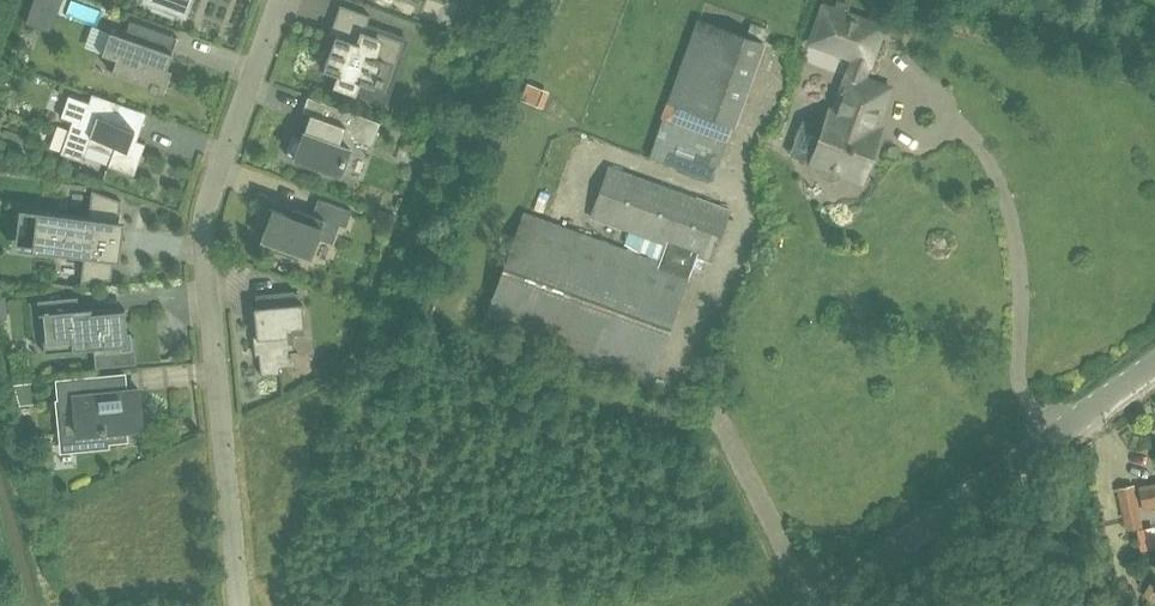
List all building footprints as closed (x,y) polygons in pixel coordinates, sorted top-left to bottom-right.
[(156,3),(154,8),(173,15),(175,10),(185,14),(190,0),(149,0),(156,3)] [(441,26),(458,32),(469,0),(450,0),(441,26)] [(883,127),(878,125),(892,86),(864,76),(870,61),(872,61),(885,25),(848,12),(850,5),(839,1),(836,8),(826,4),(813,40),(857,56),(851,72),(850,71),(836,110),(832,109),(826,128),(820,145),(814,161),(819,163),(819,166),(820,169),(821,173),(824,177),(826,179),(829,180),(833,180),(837,179),(841,177),(843,174),(845,172),(864,179),(877,143),(883,127)] [(385,81),(392,83),(408,39),(367,25),(371,15),(341,4),(330,34),(336,36),(324,69),(340,75),(336,85),(355,92),(359,82),(375,88),(378,81),(384,83),(385,81)] [(764,42),(700,19),(669,102),(670,103),(706,116),(732,125),(733,126),(764,42)] [(158,93),(159,89),(165,91),(172,70),(168,68),(173,53),(152,46),(157,29),(131,20),(125,36),(111,31),(103,54),(117,59),(112,72),(150,86),(149,89),(158,93)] [(537,105),(544,88),(528,82),(521,99),(537,105)] [(146,143),(138,140),(132,138),(136,129),(117,122),(123,104),(93,93),(89,102),(69,95),(61,116),(73,120),(61,153),(83,161),(91,136),(116,145),(109,165),(135,174),(146,143)] [(287,155),(341,174),(350,148),(340,145),(344,134),(373,145),(382,122),(308,95),(302,112),(311,115),(302,140),(294,137),(287,155)] [(706,116),(670,103),(650,158),(712,180),(726,143),(732,125),(706,116)] [(660,263),(547,220),(525,212),(483,324),(649,384),(698,253),(714,259),(731,213),(610,168),(593,214),(667,242),(660,263)] [(92,200),(90,217),(20,208),(16,248),(85,257),(83,274),(82,274),(81,282),(112,279),(114,260),(120,261),(125,222),(118,221),(120,203),(121,203),(122,200),(93,189),(91,200),(92,200)] [(347,227),(353,210),(319,198),(313,214),(293,207),(290,215),(268,207),(261,227),(266,229),(262,239),(280,246),(278,252),(294,258),(296,252),(312,257),(318,238),(333,243),(340,224),(347,227)] [(294,335),(304,333),(305,333),(305,326),(302,302),(297,303),(295,290),(257,294),(258,307),(255,307),(255,309),(258,309),(259,319),(256,319),(258,336),(255,336),(255,335),(254,336),(256,355),(257,355),(257,354),(259,354),(262,375),(281,373),(280,367),(297,366),(296,356),(298,356),(298,351),(295,351),(294,335)] [(99,346),(94,347),(96,367),(137,363),(135,335),(133,336),(133,337),(129,337),(126,309),(92,312),(91,309),(93,309),(93,307),(80,309),(78,297),(40,301),(43,333),(57,331),(57,336),(73,335),(74,343),(94,341),(94,342),(98,341),(99,346)] [(75,433),(77,447),(106,444),(106,440),(125,438),(124,428),(144,426),(140,389),(101,393),(99,377),(58,381),(63,434),(75,433)] [(36,380),(15,383),(20,404),(39,402),(36,380)] [(1132,478),(1138,502),(1154,500),(1154,474),(1132,478)] [(1067,488),(1062,481),(1055,485),(1059,492),(1067,488)] [(1133,484),(1116,488),(1126,530),(1143,526),(1133,484)] [(1154,603),(1154,580),(1152,578),(1142,593),(1154,603)]
